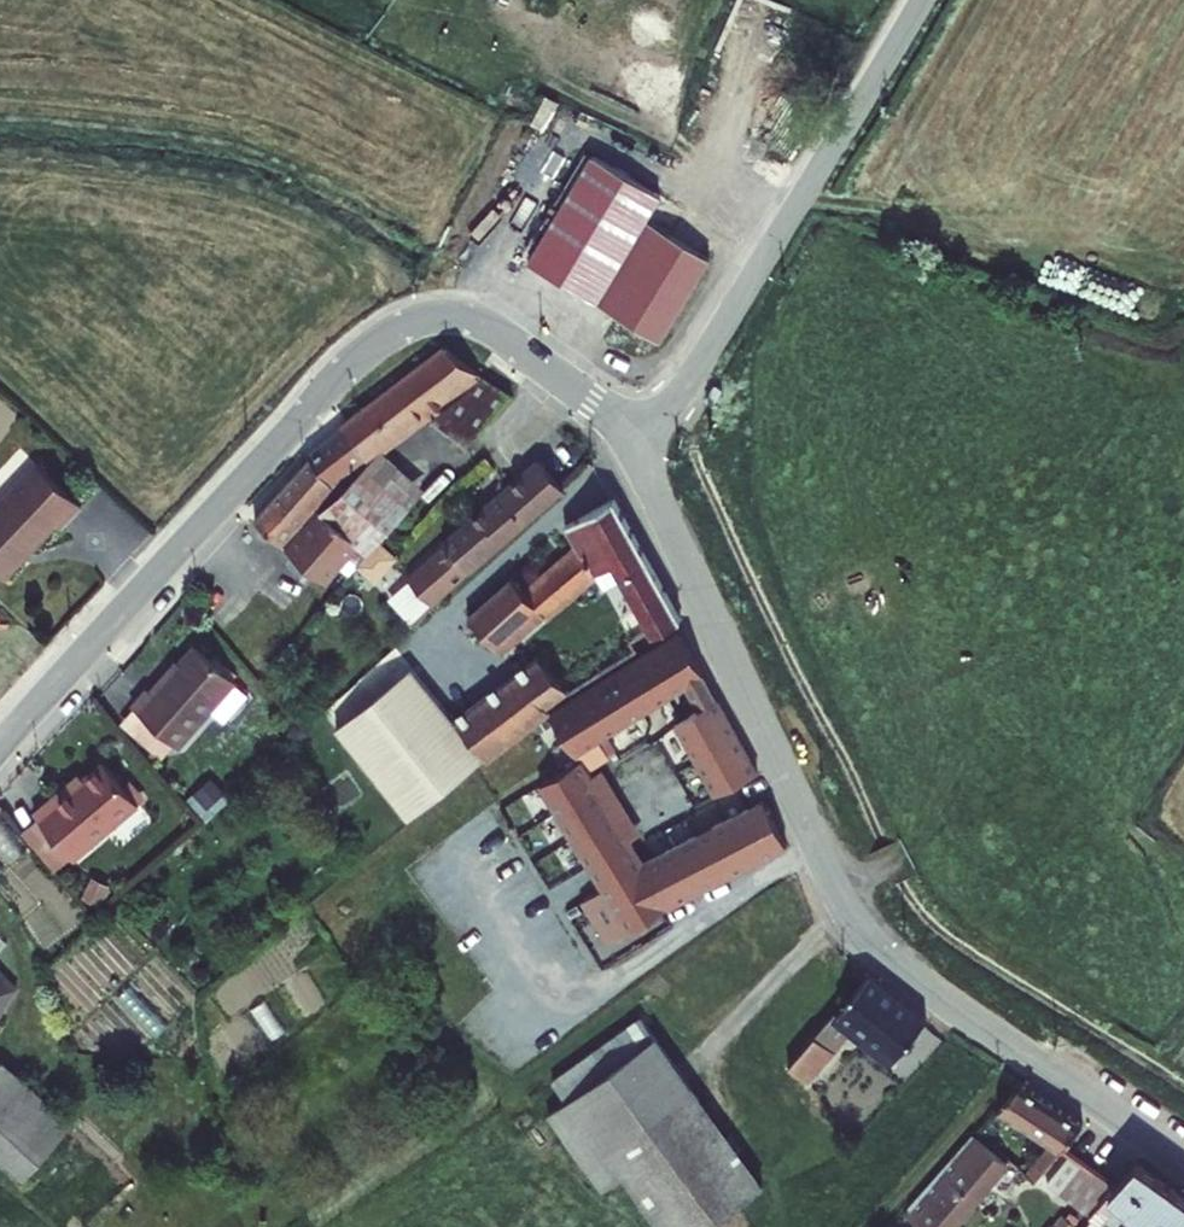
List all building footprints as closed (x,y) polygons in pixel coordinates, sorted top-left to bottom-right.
[(531,265),(599,306),(648,225),(663,201),(595,160),(531,265)] [(662,345),(712,263),(648,225),(599,306),(662,345)] [(452,347),(360,410),(371,424),(357,436),(363,448),(349,459),(359,467),(480,374),(452,347)] [(489,382),(434,420),(457,442),(508,403),(489,382)] [(371,424),(360,410),(308,446),(320,457),(263,517),(331,581),(367,543),(331,510),(368,475),(359,467),(349,459),(363,448),(357,436),(371,424)] [(57,435),(15,484),(0,500),(0,526),(29,550),(79,493),(83,497),(103,475),(57,435)] [(561,489),(535,461),(404,579),(429,606),(561,489)] [(15,484),(2,472),(0,474),(0,500),(15,484)] [(416,516),(368,475),(331,510),(367,543),(375,551),(416,516)] [(528,574),(488,611),(519,645),(619,561),(657,630),(686,610),(612,499),(576,527),(585,543),(534,581),(528,574)] [(691,632),(557,713),(588,760),(549,783),(613,887),(583,908),(606,946),(800,843),(758,768),(764,764),(691,632)] [(240,678),(200,643),(158,692),(152,686),(137,705),(139,706),(180,742),(183,744),(240,678)] [(555,652),(475,723),(498,751),(585,685),(555,652)] [(416,666),(342,727),(414,817),(489,757),(416,666)] [(180,742),(139,706),(125,722),(166,758),(180,742)] [(85,867),(148,809),(111,768),(65,810),(61,806),(44,821),(46,823),(79,859),(85,867)] [(79,859),(46,823),(28,840),(60,875),(79,859)] [(24,988),(0,961),(0,1013),(24,988)] [(843,1013),(791,1072),(809,1089),(840,1055),(834,1049),(858,1024),(903,1059),(938,1021),(882,981),(849,1018),(843,1013)] [(538,1098),(555,1120),(656,1039),(640,1016),(538,1098)] [(555,1120),(603,1190),(627,1172),(667,1226),(709,1226),(746,1200),(684,1115),(702,1102),(656,1039),(555,1120)] [(8,1064),(0,1073),(0,1157),(7,1163),(58,1112),(8,1064)] [(1041,1179),(1096,1119),(1040,1081),(1019,1106),(1062,1143),(1034,1173),(1041,1179)] [(932,1226),(958,1226),(1014,1164),(981,1136),(915,1212),(932,1226)] [(1106,1206),(1131,1180),(1104,1155),(1080,1182),(1106,1206)] [(915,1212),(902,1226),(932,1226),(915,1212)] [(1135,1214),(1124,1226),(1150,1226),(1135,1214)] [(1079,1224),(1070,1218),(1063,1226),(1076,1226),(1079,1224)]
